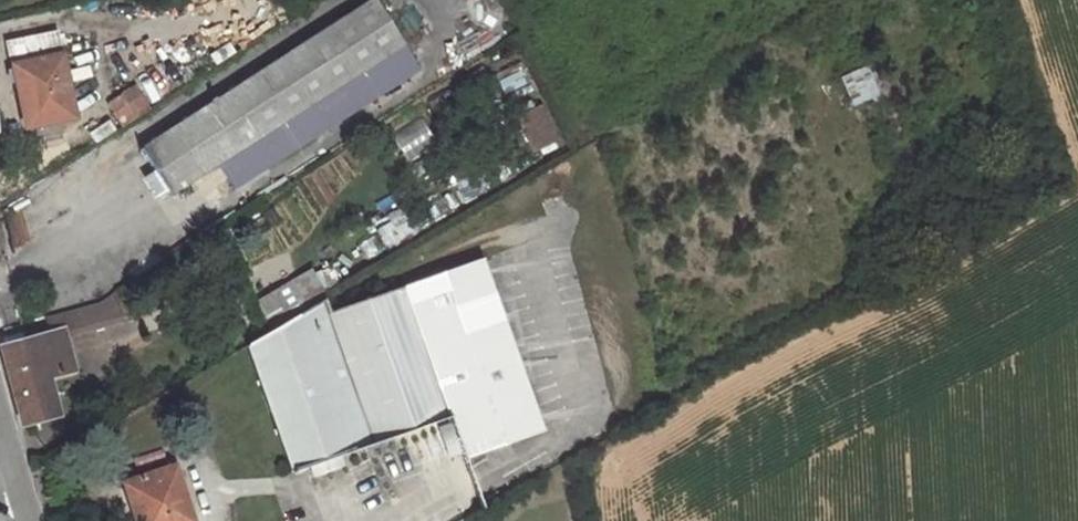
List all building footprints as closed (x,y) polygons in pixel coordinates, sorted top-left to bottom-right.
[(378,0),(374,0),(148,147),(177,193),(221,165),(406,45),(378,0)] [(75,114),(57,32),(7,43),(26,125),(36,123),(40,140),(63,134),(60,117),(75,114)] [(406,45),(221,165),(235,189),(421,69),(406,45)] [(139,92),(150,109),(196,80),(178,52),(132,81),(139,92)] [(150,109),(139,92),(110,109),(121,127),(150,109)] [(520,150),(550,144),(543,107),(512,114),(520,150)] [(483,260),(331,314),(327,299),(250,344),(295,471),(451,415),(465,456),(544,430),(530,387),(483,260)] [(108,306),(60,320),(64,334),(65,338),(121,323),(115,299),(108,306)] [(74,371),(65,338),(64,334),(60,320),(26,329),(29,340),(4,347),(25,423),(60,414),(49,377),(74,371)] [(178,468),(125,484),(137,520),(195,520),(178,468)]
